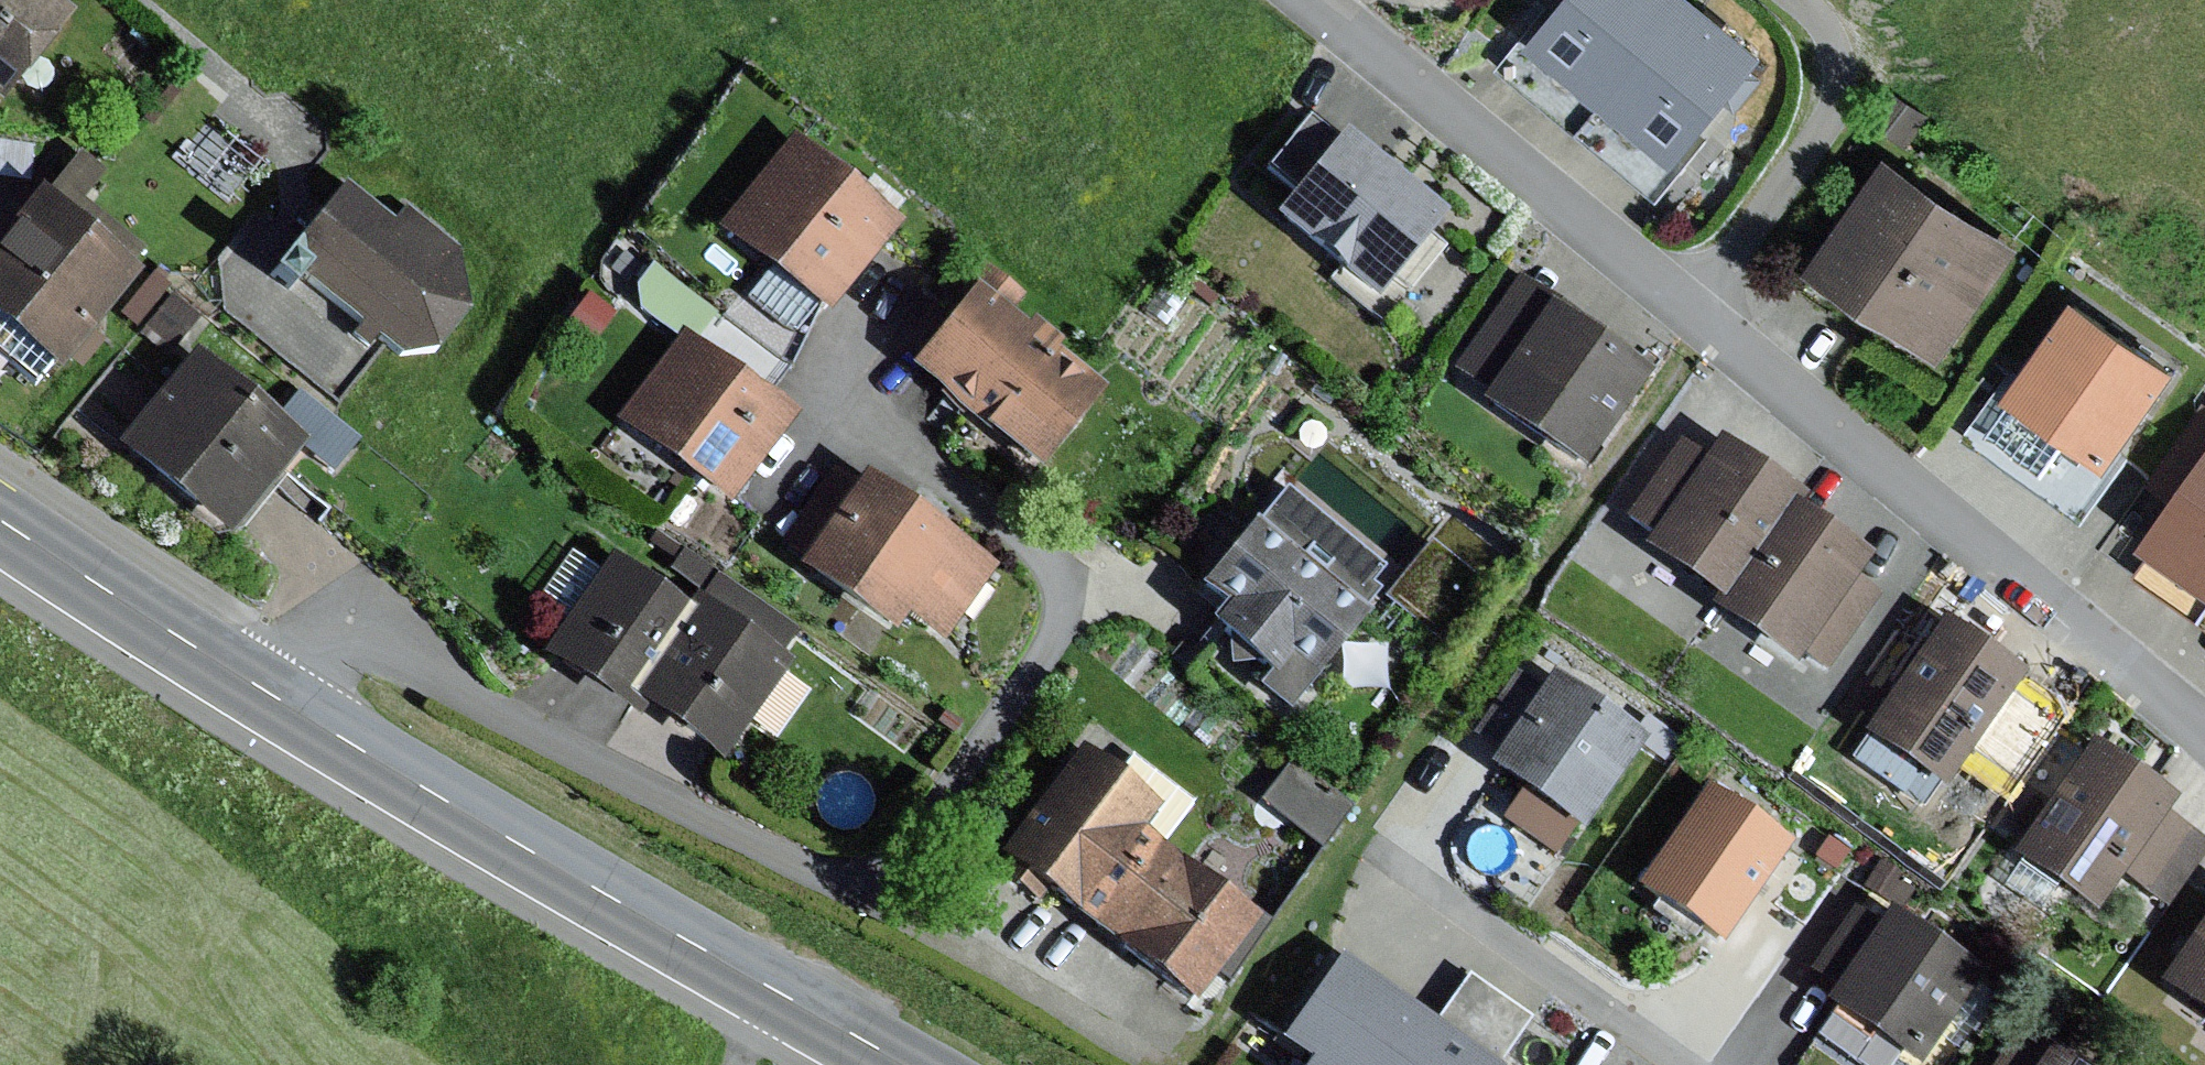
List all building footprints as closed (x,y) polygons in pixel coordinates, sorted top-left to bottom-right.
[(6,98),(81,7),(73,0),(0,0),(0,93),(6,98)] [(1673,0),(1565,0),(1554,14),(1548,9),(1499,65),(1538,97),(1614,158),(1663,198),(1706,142),(1700,137),(1756,69),(1673,0)] [(1904,153),(1926,119),(1891,96),(1869,130),(1904,153)] [(1453,206),(1352,123),(1343,134),(1314,110),(1268,165),(1295,188),(1279,208),(1381,292),(1453,206)] [(909,216),(801,128),(725,221),(833,309),(909,216)] [(0,141),(0,178),(25,181),(30,145),(0,141)] [(44,181),(0,234),(0,350),(38,381),(56,359),(65,366),(116,304),(140,324),(174,283),(80,206),(111,168),(85,146),(52,187),(44,181)] [(2011,250),(1874,163),(1797,285),(1934,372),(2011,250)] [(397,216),(351,179),(326,210),(315,201),(301,218),(310,225),(276,267),(298,285),(308,272),(364,318),(354,330),(373,345),(383,333),(404,350),(441,343),(474,303),(462,245),(409,202),(397,216)] [(1027,291),(991,263),(913,360),(1047,466),(1114,383),(1064,342),(1069,337),(1038,312),(1032,319),(1016,306),(1027,291)] [(1661,363),(1522,272),(1460,366),(1490,386),(1484,394),(1593,466),(1661,363)] [(615,311),(590,292),(565,325),(589,344),(615,311)] [(2117,455),(2168,382),(2062,309),(2015,376),(2008,372),(1967,430),(2083,517),(2124,460),(2117,455)] [(734,499),(801,407),(685,324),(619,416),(734,499)] [(314,435),(201,344),(124,438),(236,530),(258,504),(314,435)] [(1711,452),(1682,432),(1627,513),(1652,530),(1647,538),(1721,588),(1729,593),(1800,493),(1805,497),(1811,489),(1725,430),(1711,452)] [(2128,562),(2204,615),(2204,616),(2204,452),(2128,562)] [(949,636),(1000,561),(871,473),(863,484),(834,465),(783,539),(804,553),(800,560),(901,629),(913,612),(949,636)] [(1393,563),(1289,478),(1208,576),(1231,595),(1218,611),(1283,664),(1271,679),(1297,700),(1390,586),(1381,578),(1393,563)] [(1729,593),(1721,588),(1713,598),(1801,660),(1807,651),(1830,667),(1885,590),(1860,572),(1877,548),(1805,497),(1800,493),(1729,593)] [(634,559),(617,545),(548,650),(643,710),(650,701),(636,691),(700,604),(692,598),(700,588),(705,592),(720,572),(655,527),(634,559)] [(1488,580),(1433,537),(1388,594),(1443,637),(1488,580)] [(705,592),(700,588),(692,598),(700,604),(636,691),(650,701),(726,756),(798,657),(790,652),(804,633),(720,572),(705,592)] [(2029,667),(1949,610),(1868,725),(1942,778),(1939,782),(1971,805),(2045,700),(2019,682),(2029,667)] [(1545,684),(1518,666),(1475,728),(1499,745),(1491,757),(1528,782),(1506,815),(1558,851),(1579,821),(1588,826),(1652,732),(1557,667),(1545,684)] [(1655,744),(1669,754),(1680,738),(1667,728),(1655,744)] [(2096,731),(2015,846),(2103,908),(2127,874),(2170,905),(2204,855),(2204,832),(2170,808),(2182,791),(2096,731)] [(1165,800),(1088,739),(1003,848),(1197,995),(1267,911),(1151,823),(1165,800)] [(1295,756),(1264,797),(1326,844),(1358,803),(1295,756)] [(1797,838),(1711,779),(1641,881),(1726,939),(1797,838)] [(1851,848),(1831,835),(1818,854),(1839,868),(1851,848)] [(1883,860),(1866,886),(1890,901),(1906,875),(1883,860)] [(1988,967),(1894,903),(1883,920),(1856,902),(1812,966),(1837,982),(1828,995),(1923,1060),(1988,967)] [(2163,978),(2204,1005),(2204,915),(2163,978)] [(1473,969),(1441,1016),(1346,949),(1288,1031),(1316,1051),(1306,1064),(1506,1064),(1508,1062),(1505,1060),(1537,1013),(1473,969)] [(2028,1018),(1995,1064),(2094,1064),(2028,1018)]
